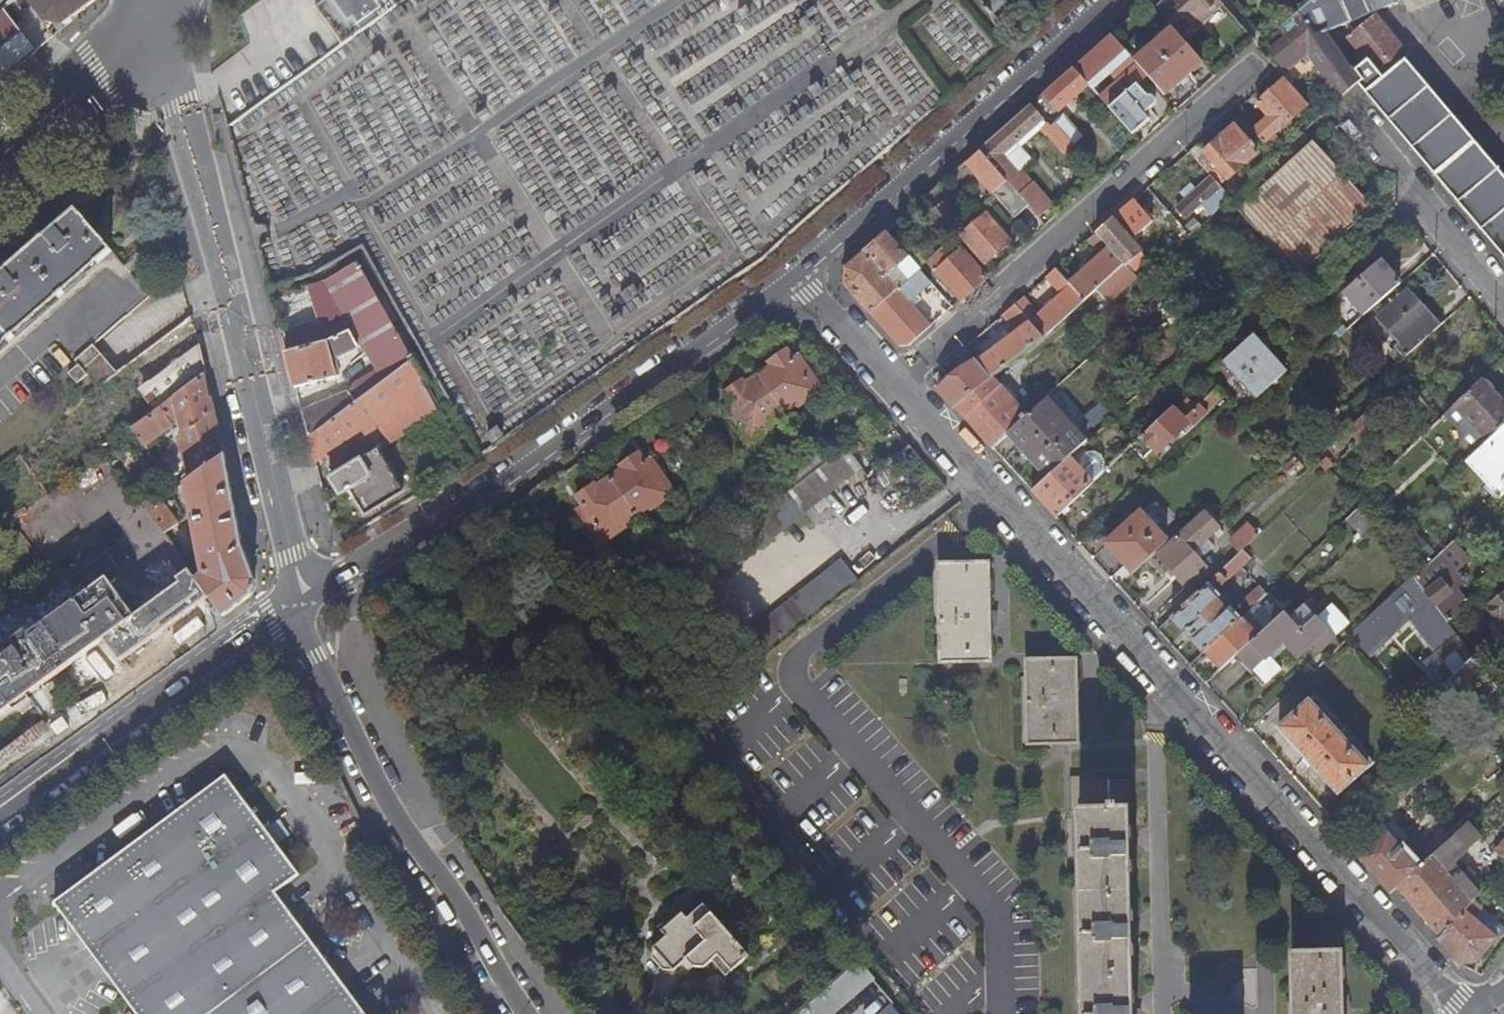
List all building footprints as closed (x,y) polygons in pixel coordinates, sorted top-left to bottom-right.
[(96,0),(29,0),(46,23),(56,16),(62,25),(96,0)] [(342,43),(397,3),(395,0),(324,0),(316,6),(342,43)] [(1219,0),(1165,0),(1154,9),(1172,30),(1182,41),(1196,28),(1196,27),(1222,4),(1219,0)] [(1296,16),(1314,40),(1323,36),(1327,34),(1372,14),(1404,0),(1316,0),(1296,16)] [(3,10),(0,12),(0,52),(21,34),(3,10)] [(1352,70),(1355,74),(1369,63),(1347,38),(1374,17),(1372,14),(1327,34),(1352,70)] [(1309,54),(1342,98),(1356,86),(1361,82),(1355,74),(1352,70),(1350,71),(1323,36),(1314,40),(1296,16),(1280,30),(1287,38),(1272,51),(1286,71),(1309,54)] [(1356,86),(1431,174),(1503,260),(1503,177),(1405,60),(1408,57),(1374,17),(1347,38),(1369,63),(1355,74),(1361,82),(1356,86)] [(1172,30),(1134,62),(1147,76),(1164,96),(1177,85),(1178,86),(1191,75),(1191,73),(1202,63),(1182,41),(1172,30)] [(1115,41),(1111,35),(1074,67),(1089,85),(1132,135),(1149,120),(1143,114),(1154,105),(1155,102),(1154,98),(1152,96),(1149,95),(1144,96),(1135,86),(1147,76),(1134,62),(1115,41)] [(1089,85),(1074,67),(1043,94),(1058,112),(1089,85)] [(1253,133),(1261,141),(1272,154),(1283,144),(1276,135),(1308,107),(1285,80),(1258,103),(1270,118),(1253,133)] [(1042,121),(1030,106),(980,150),(1028,206),(1039,218),(1052,206),(1032,184),(1029,188),(1005,160),(1001,156),(1042,121)] [(1245,123),(1238,116),(1231,122),(1235,127),(1237,130),(1245,123)] [(1060,118),(1054,123),(1055,123),(1068,138),(1076,131),(1067,120),(1064,123),(1060,118)] [(1046,125),(1042,121),(1001,156),(1005,160),(1046,125)] [(1068,138),(1055,123),(1051,127),(1054,130),(1050,134),(1066,153),(1074,145),(1068,138)] [(1217,144),(1197,160),(1211,177),(1219,186),(1227,178),(1227,179),(1254,155),(1255,151),(1253,148),(1261,141),(1253,133),(1245,123),(1237,130),(1235,127),(1224,137),(1217,144)] [(1212,138),(1217,144),(1224,137),(1220,132),(1212,138)] [(1371,208),(1314,143),(1239,209),(1283,260),(1281,262),(1284,266),(1286,263),(1295,274),(1371,208)] [(1028,206),(980,150),(965,163),(1015,217),(1028,206)] [(1202,205),(1212,216),(1231,200),(1219,186),(1211,177),(1195,192),(1190,186),(1180,194),(1185,200),(1177,207),(1187,218),(1202,205)] [(941,205),(933,211),(957,238),(965,232),(941,205)] [(0,279),(0,352),(114,253),(78,212),(0,279)] [(1010,243),(986,215),(962,236),(986,264),(1010,243)] [(1194,219),(1184,228),(1190,236),(1201,226),(1194,219)] [(1112,220),(1096,234),(1124,266),(1125,267),(1142,252),(1112,220)] [(903,234),(897,227),(889,234),(894,241),(903,234)] [(907,257),(885,233),(844,268),(843,285),(869,314),(898,288),(887,276),(898,265),(902,269),(908,264),(905,260),(907,257)] [(1082,300),(1084,302),(1096,292),(1124,266),(1096,234),(1090,240),(1102,254),(1068,284),(1082,300)] [(960,300),(985,278),(961,251),(953,258),(944,248),(927,263),(960,300)] [(1142,252),(1125,267),(1140,282),(1155,268),(1142,252)] [(919,270),(907,257),(905,260),(908,264),(902,269),(898,265),(887,276),(898,288),(918,271),(919,270)] [(1343,293),(1363,317),(1400,286),(1381,262),(1343,293)] [(302,414),(309,439),(385,381),(413,360),(357,264),(317,286),(329,324),(308,330),(294,334),(282,337),(295,386),(295,389),(339,377),(334,358),(357,348),(341,318),(344,317),(362,346),(379,371),(357,385),(348,395),(302,414)] [(1124,266),(1096,292),(1106,305),(1136,280),(1125,267),(1124,266)] [(1014,307),(1042,337),(1082,300),(1068,284),(1055,270),(1046,278),(1062,295),(1039,316),(1024,298),(1014,307)] [(898,288),(869,314),(898,346),(909,346),(930,326),(909,303),(930,284),(918,271),(898,288)] [(146,275),(138,282),(152,298),(160,292),(146,275)] [(1395,346),(1405,357),(1440,326),(1408,291),(1378,317),(1400,342),(1395,346)] [(977,364),(990,380),(991,379),(1044,339),(1042,337),(1014,307),(1005,315),(1014,326),(1021,326),(1020,331),(986,357),(973,343),(966,349),(978,363),(977,364)] [(357,348),(362,346),(344,317),(341,318),(357,348)] [(294,334),(308,330),(306,324),(292,328),(294,334)] [(1284,373),(1251,335),(1223,361),(1256,398),(1284,373)] [(295,386),(282,337),(281,338),(293,387),(295,386)] [(206,373),(199,345),(139,390),(156,411),(204,375),(206,373)] [(112,379),(117,375),(94,347),(75,362),(79,367),(68,376),(78,387),(88,378),(98,390),(101,387),(112,379)] [(953,408),(954,407),(990,380),(977,364),(978,363),(966,349),(957,357),(967,368),(938,391),(953,408)] [(744,386),(742,383),(725,395),(731,404),(726,409),(748,442),(772,426),(770,423),(795,405),(797,408),(821,391),(797,358),(792,362),(785,353),(768,364),(770,368),(744,386)] [(309,439),(315,464),(325,457),(337,476),(379,451),(368,431),(378,424),(390,444),(430,420),(442,413),(413,360),(385,381),(309,439)] [(156,411),(141,422),(132,429),(156,464),(162,460),(151,443),(179,423),(181,435),(178,437),(190,481),(225,456),(212,398),(209,398),(204,375),(156,411)] [(1432,411),(1405,376),(1380,396),(1408,430),(1432,411)] [(954,407),(991,449),(1007,436),(1027,417),(1026,416),(991,379),(990,380),(954,407)] [(1454,407),(1488,442),(1503,427),(1503,403),(1482,380),(1454,407)] [(1206,415),(1225,398),(1219,392),(1220,390),(1218,388),(1186,419),(1173,407),(1130,448),(1142,460),(1155,449),(1158,452),(1159,451),(1167,443),(1181,431),(1189,423),(1192,427),(1193,428),(1202,419),(1198,415),(1203,411),(1206,415)] [(1007,436),(1046,479),(1069,458),(1087,442),(1047,397),(1026,416),(1027,417),(1007,436)] [(1454,407),(1449,411),(1462,424),(1463,441),(1475,454),(1488,442),(1454,407)] [(1372,410),(1336,441),(1348,453),(1383,420),(1372,410)] [(435,431),(449,424),(442,413),(430,420),(435,431)] [(1184,434),(1192,427),(1189,423),(1181,431),(1184,434)] [(368,431),(379,451),(390,444),(378,424),(368,431)] [(1475,454),(1467,462),(1498,495),(1497,497),(1499,500),(1503,495),(1503,427),(1488,442),(1475,454)] [(1167,443),(1159,451),(1163,455),(1171,448),(1167,443)] [(787,492),(804,513),(860,468),(844,447),(787,492)] [(337,476),(331,480),(346,505),(356,499),(367,517),(405,493),(379,451),(337,476)] [(1075,465),(1093,483),(1103,473),(1103,466),(1101,459),(1093,456),(1086,455),(1075,465)] [(242,545),(225,456),(190,481),(186,483),(200,554),(180,556),(190,570),(210,598),(223,617),(251,597),(254,583),(242,545)] [(642,465),(635,456),(618,467),(621,471),(596,489),(593,486),(576,497),(582,507),(577,511),(600,545),(624,528),(622,525),(648,507),(650,510),(672,494),(649,461),(642,465)] [(1031,493),(1056,519),(1093,483),(1075,465),(1069,458),(1046,479),(1031,493)] [(1282,467),(1279,470),(1288,480),(1301,468),(1292,458),(1282,467)] [(695,600),(804,513),(787,492),(678,579),(695,600)] [(160,501),(146,510),(163,535),(176,525),(160,501)] [(1349,520),(1364,537),(1376,526),(1362,507),(1349,520)] [(1209,572),(1199,561),(1192,554),(1203,543),(1214,534),(1218,538),(1223,534),(1205,513),(1157,555),(1188,590),(1209,572)] [(1106,545),(1133,574),(1167,543),(1141,514),(1106,545)] [(1241,553),(1243,551),(1259,536),(1249,525),(1230,542),(1241,553)] [(1192,554),(1199,561),(1210,551),(1203,543),(1192,554)] [(1203,653),(1205,652),(1241,619),(1216,592),(1252,560),(1243,551),(1241,553),(1171,618),(1203,653)] [(1414,578),(1447,622),(1468,604),(1457,591),(1465,584),(1440,555),(1414,578)] [(731,647),(748,670),(786,639),(858,583),(841,562),(731,647)] [(989,615),(987,564),(938,566),(941,664),(990,663),(989,627),(995,628),(995,616),(989,615)] [(1483,720),(1503,702),(1503,698),(1447,622),(1414,578),(1350,637),(1369,657),(1409,620),(1435,653),(1424,664),(1445,686),(1446,686),(1472,714),(1476,711),(1483,720)] [(1244,602),(1251,609),(1267,595),(1260,587),(1244,602)] [(1486,606),(1503,632),(1503,593),(1486,606)] [(1263,631),(1234,657),(1262,687),(1281,670),(1269,656),(1282,644),(1296,659),(1312,645),(1319,652),(1335,637),(1305,605),(1290,618),(1283,611),(1262,630),(1263,631)] [(1205,652),(1221,669),(1234,657),(1263,631),(1262,630),(1247,613),(1241,619),(1205,652)] [(1076,696),(1075,661),(1026,662),(1027,745),(1076,744),(1076,709),(1081,709),(1082,698),(1076,696)] [(1373,761),(1314,697),(1279,728),(1338,793),(1373,761)] [(275,895),(299,877),(224,778),(53,905),(135,1013),(364,1013),(275,895)] [(1107,778),(1077,778),(1082,1013),(1137,1013),(1132,1012),(1130,943),(1135,943),(1136,931),(1130,930),(1129,859),(1133,859),(1134,848),(1128,847),(1128,812),(1116,812),(1116,806),(1127,807),(1127,782),(1107,782),(1107,778)] [(1397,887),(1440,936),(1471,902),(1477,895),(1452,864),(1466,851),(1463,848),(1476,836),(1466,825),(1448,841),(1433,854),(1417,868),(1397,887)] [(1358,858),(1390,894),(1397,887),(1417,868),(1407,855),(1411,852),(1407,847),(1402,851),(1387,833),(1358,858)] [(1427,845),(1433,854),(1448,841),(1441,833),(1427,845)] [(1494,850),(1503,861),(1503,839),(1494,850)] [(1437,940),(1459,964),(1477,961),(1483,953),(1496,939),(1473,919),(1481,910),(1471,902),(1440,936),(1437,940)] [(686,920),(678,910),(657,928),(665,938),(652,949),(652,959),(661,970),(671,971),(684,960),(690,968),(701,968),(711,961),(724,977),(730,972),(738,980),(768,954),(761,945),(747,956),(703,906),(686,920)] [(1473,919),(1496,939),(1503,929),(1481,910),(1473,919)] [(1341,953),(1292,953),(1292,1013),(1342,1013),(1342,1010),(1348,1009),(1347,997),(1341,997),(1341,953)] [(871,981),(856,964),(797,1013),(833,1013),(871,981)] [(894,996),(878,978),(843,1009),(847,1013),(875,1013),(894,996)] [(889,1006),(880,1013),(897,1013),(889,1006)]
